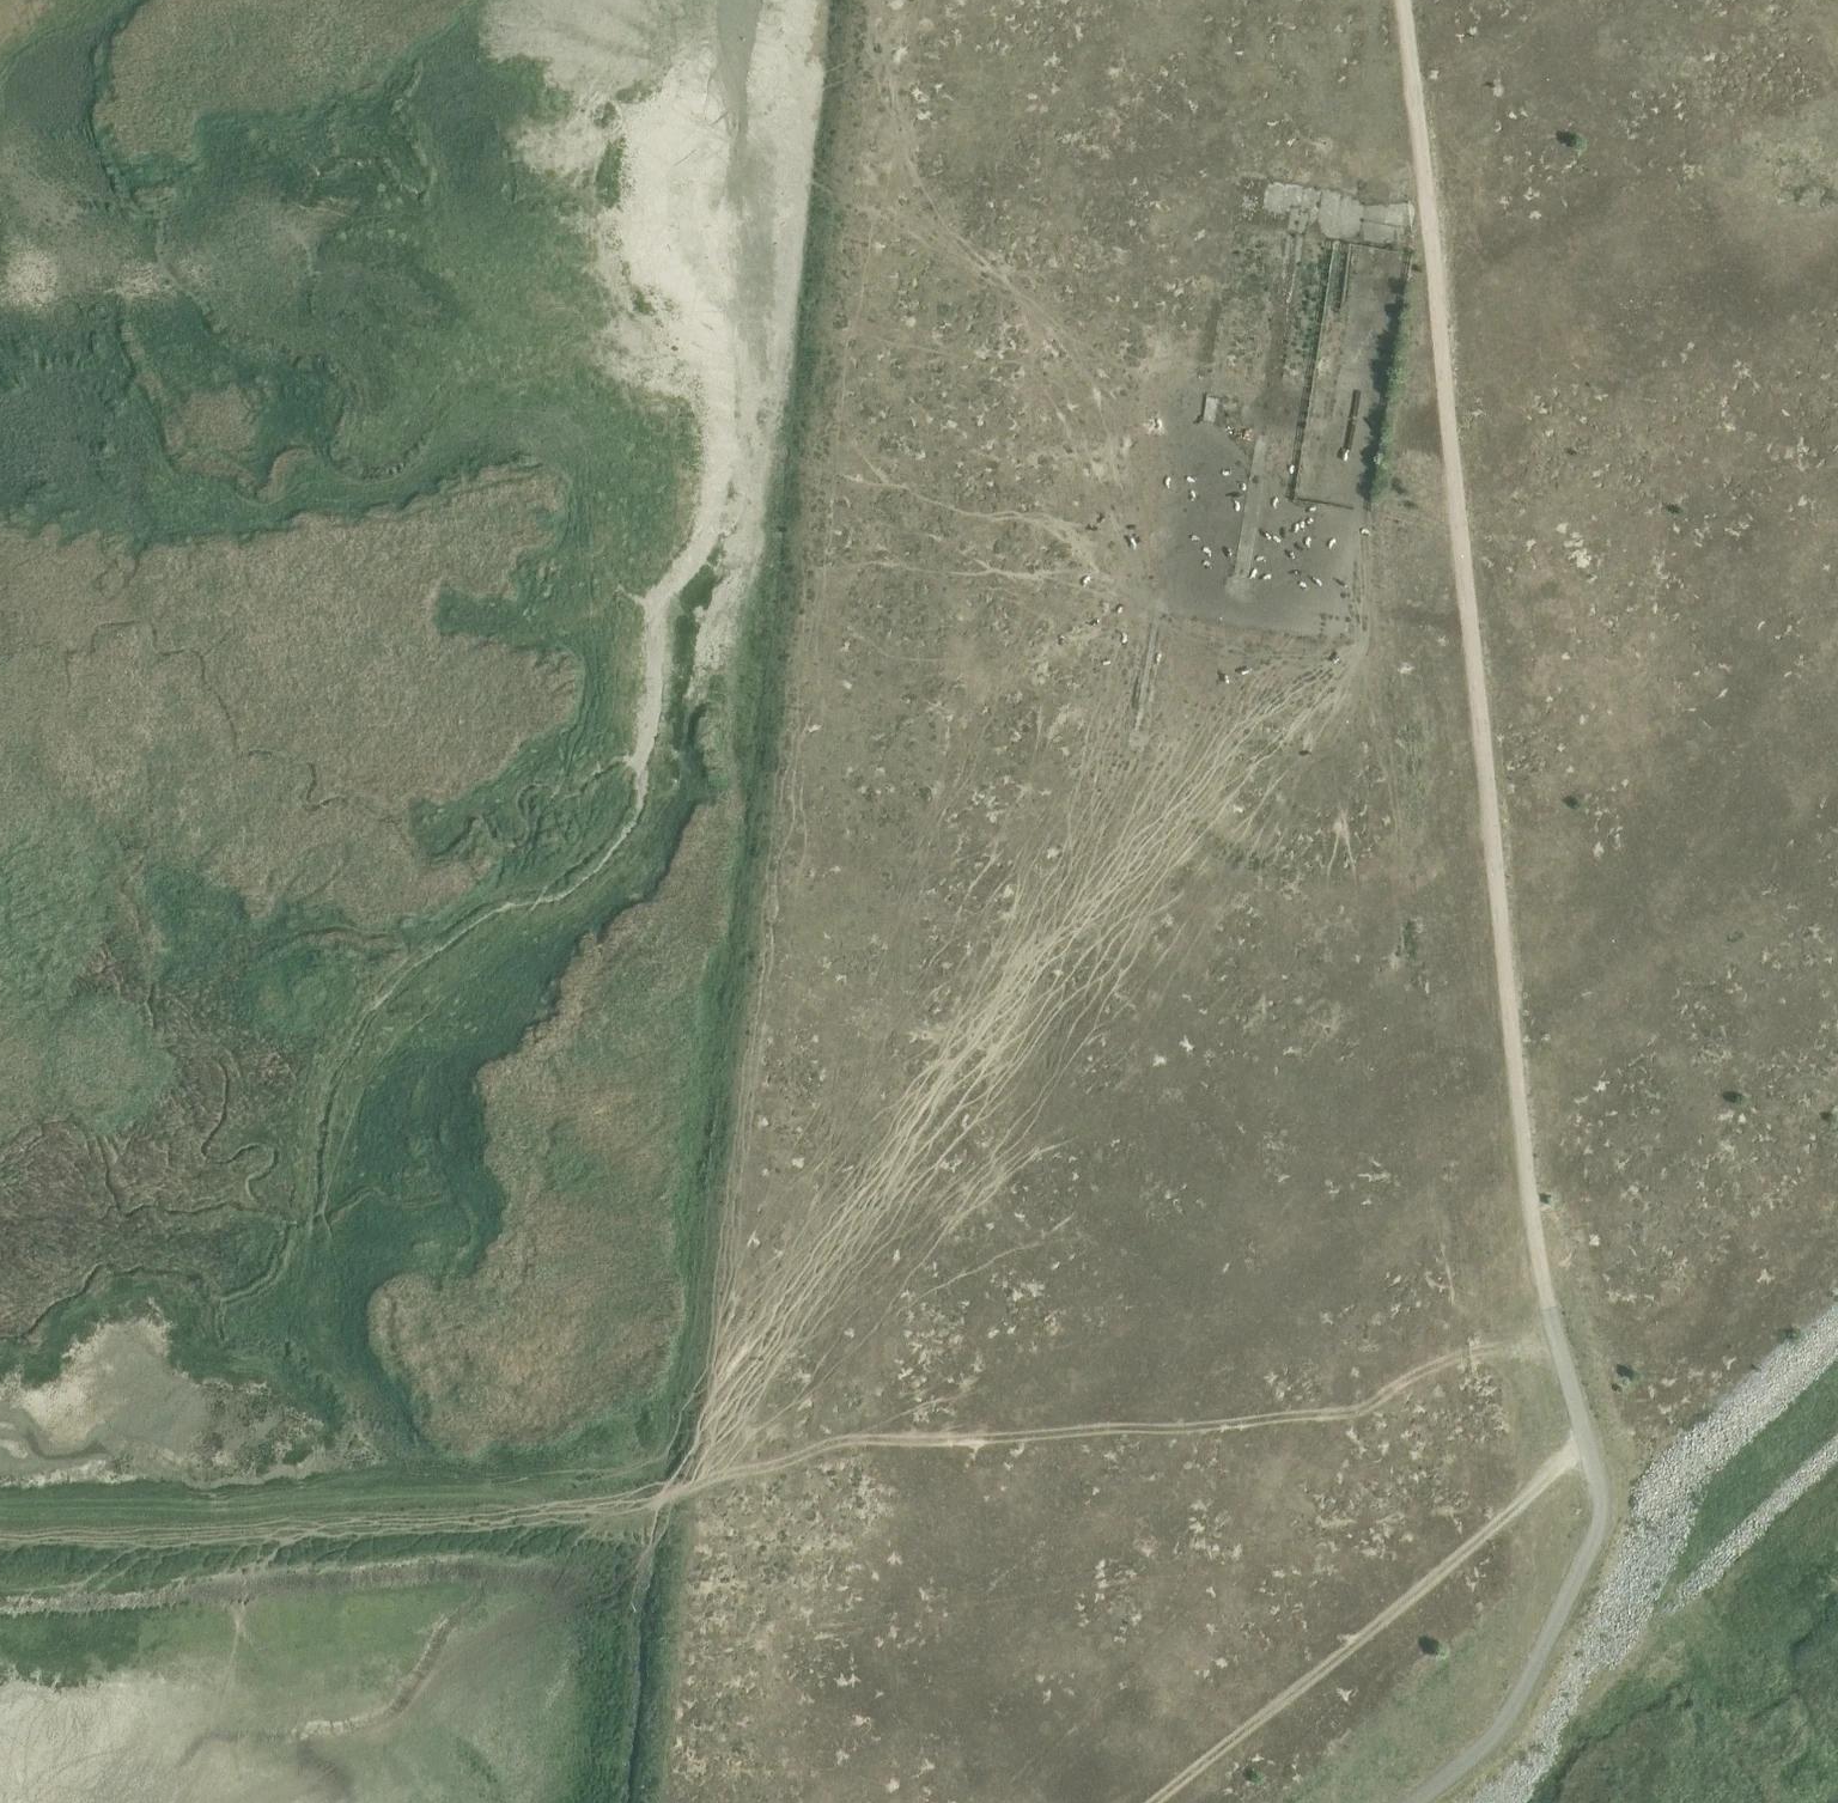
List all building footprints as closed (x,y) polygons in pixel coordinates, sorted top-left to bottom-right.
[(1267,194),(1270,219),(1287,218),(1284,193),(1267,194)]
